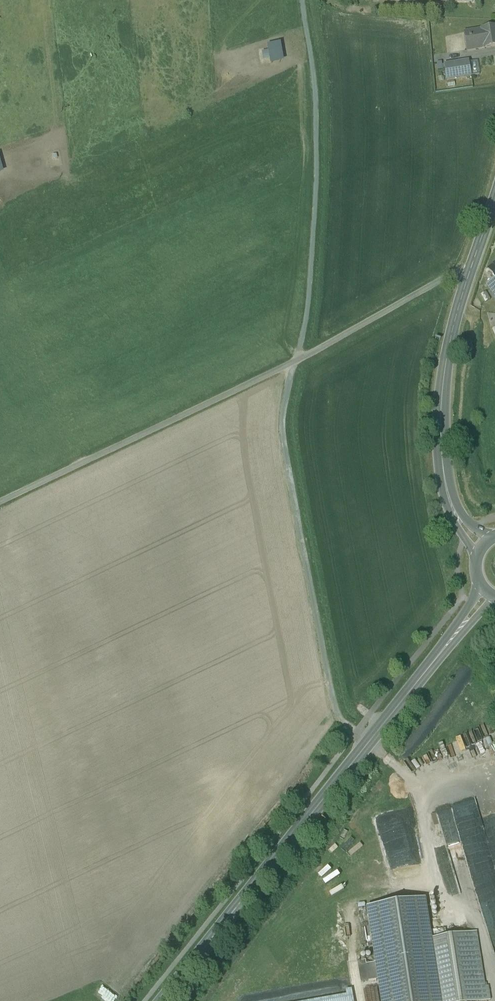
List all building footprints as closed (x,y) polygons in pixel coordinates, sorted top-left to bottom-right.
[(408,11),(418,6),(416,0),(403,0),(408,11)] [(464,33),(467,51),(479,49),(479,53),(485,52),(485,48),(494,46),(494,28),(464,33)] [(269,45),(272,63),(287,61),(283,42),(269,45)] [(469,62),(444,66),(446,81),(471,77),(469,62)] [(494,279),(486,285),(494,298),(494,281),(494,279)] [(425,759),(430,770),(443,765),(439,753),(425,759)] [(439,812),(439,817),(442,817),(442,830),(455,830),(455,823),(447,823),(447,812),(439,812)] [(377,964),(380,980),(383,1000),(439,1000),(429,940),(423,899),(368,908),(377,964)] [(481,968),(476,933),(470,934),(478,989),(484,988),(483,979),(481,968)] [(429,940),(439,1000),(490,1000),(488,987),(484,988),(478,989),(470,934),(429,940)] [(360,983),(380,980),(377,964),(358,967),(360,983)]
